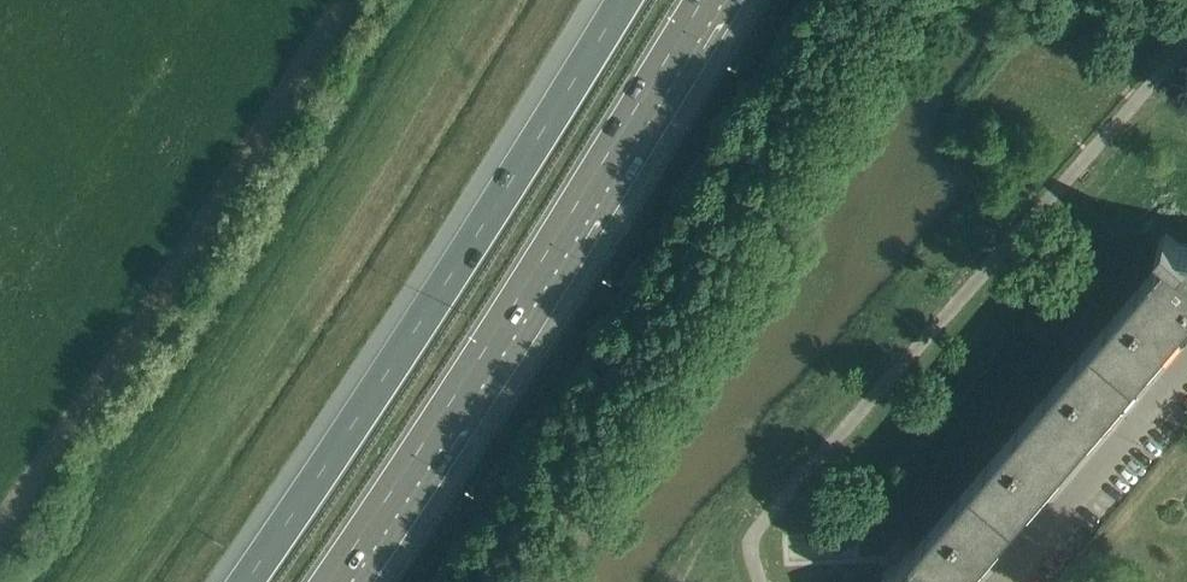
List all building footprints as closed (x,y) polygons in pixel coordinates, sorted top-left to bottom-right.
[(1154,268),(1186,297),(1186,244),(1179,243),(1166,232),(1158,240),(1169,249),(1153,267),(1154,268)] [(1186,315),(1186,297),(1154,268),(913,548),(899,563),(884,569),(887,580),(900,575),(902,581),(959,581),(1186,315)]
